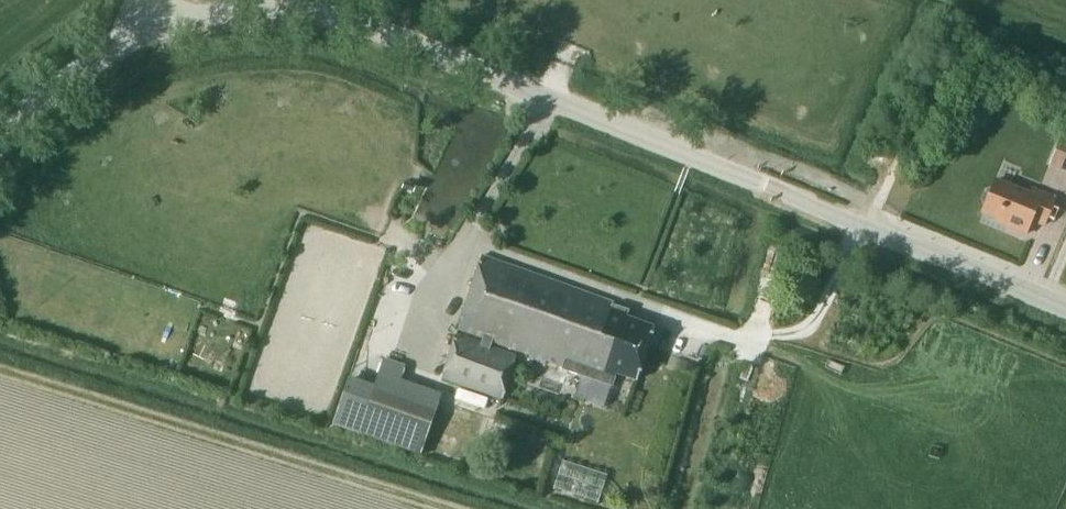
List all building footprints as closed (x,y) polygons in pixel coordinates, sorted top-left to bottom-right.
[(1048,166),(1065,173),(1065,140),(1060,137),(1048,166)] [(985,203),(981,213),(998,220),(997,223),(1025,235),(1031,220),(1043,225),(1054,199),(1033,190),(1031,195),(995,180),(991,190),(989,189),(984,190),(981,198),(983,202),(985,203)] [(482,256),(458,330),(518,350),(563,366),(562,369),(588,378),(612,386),(616,374),(637,380),(654,328),(626,318),(629,310),(613,305),(614,303),(482,256)] [(373,390),(357,434),(420,456),(436,412),(373,390)]
